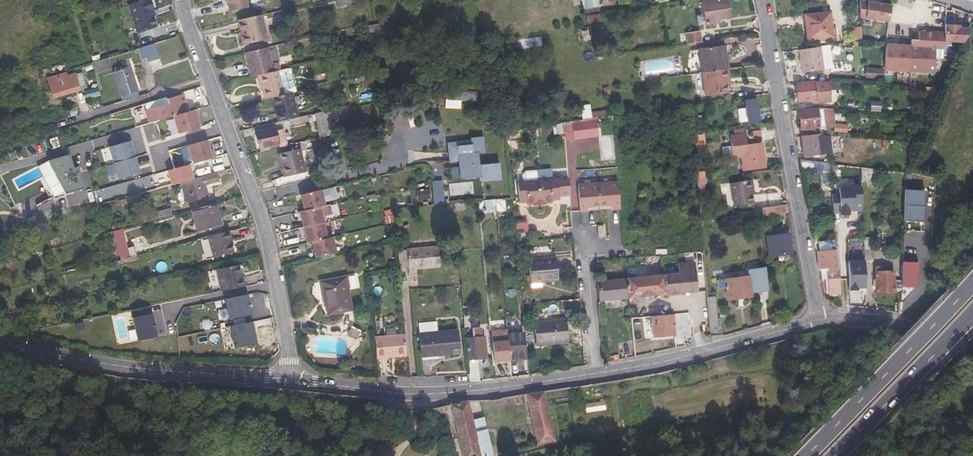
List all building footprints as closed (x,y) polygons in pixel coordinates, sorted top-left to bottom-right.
[(154,11),(150,0),(145,0),(129,5),(137,33),(156,27),(153,16),(151,11),(154,11)] [(229,1),(227,1),(229,11),(247,7),(246,0),(229,0),(229,1)] [(583,9),(598,8),(598,0),(583,0),(583,9)] [(718,19),(729,18),(727,0),(706,0),(702,1),(704,14),(705,23),(715,22),(715,19),(718,19)] [(86,1),(74,5),(77,15),(89,11),(86,1)] [(861,2),(862,19),(891,22),(893,5),(861,2)] [(802,17),(805,41),(830,37),(827,13),(802,17)] [(601,22),(600,14),(587,15),(589,24),(601,22)] [(705,23),(704,14),(697,15),(698,24),(705,23)] [(266,39),(261,15),(240,20),(244,35),(242,36),(244,45),(266,39)] [(379,24),(365,27),(367,33),(380,30),(379,24)] [(946,35),(946,43),(966,44),(972,30),(961,30),(961,27),(947,27),(946,35)] [(688,44),(701,42),(700,31),(687,33),(688,44)] [(675,35),(676,45),(688,44),(687,33),(675,35)] [(912,48),(888,46),(886,71),(936,74),(938,49),(945,50),(946,43),(946,35),(920,33),(920,40),(913,40),(912,48)] [(165,45),(164,40),(138,48),(141,59),(145,57),(147,62),(155,59),(158,66),(176,61),(171,43),(165,45)] [(350,54),(360,51),(357,41),(347,43),(350,54)] [(727,69),(726,60),(723,60),(721,46),(698,49),(702,73),(727,69)] [(819,46),(798,49),(800,71),(822,69),(819,46)] [(880,46),(878,70),(886,71),(888,46),(880,46)] [(271,63),(268,48),(245,53),(251,77),(257,76),(258,75),(278,71),(279,70),(277,62),(271,63)] [(107,58),(93,63),(92,63),(95,73),(110,68),(107,58)] [(121,95),(137,90),(130,68),(114,73),(121,95)] [(702,73),(701,73),(705,96),(727,93),(725,83),(725,80),(728,79),(727,69),(702,73)] [(871,78),(885,79),(886,71),(878,70),(872,70),(871,78)] [(262,90),(264,100),(270,98),(272,98),(284,95),(278,71),(258,75),(262,90)] [(75,75),(75,74),(67,76),(66,73),(47,79),(53,98),(86,88),(82,73),(75,75)] [(359,86),(375,82),(373,74),(357,77),(359,86)] [(815,80),(796,82),(798,101),(813,100),(813,102),(830,101),(828,80),(820,80),(815,80)] [(935,104),(937,88),(928,88),(927,103),(935,104)] [(461,108),(461,100),(476,101),(477,91),(446,90),(445,107),(461,108)] [(275,111),(278,122),(297,117),(291,93),(284,95),(272,98),(275,111)] [(146,111),(149,122),(162,119),(188,111),(183,94),(167,99),(168,104),(146,111)] [(745,101),(746,109),(747,121),(748,123),(759,121),(756,100),(745,101)] [(832,108),(817,109),(819,128),(833,126),(832,108)] [(200,126),(195,109),(188,111),(172,116),(177,133),(200,126)] [(319,138),(333,135),(330,120),(337,118),(334,109),(314,114),(319,138)] [(747,121),(746,109),(738,110),(740,122),(747,121)] [(817,109),(799,111),(801,129),(801,131),(814,130),(814,128),(819,128),(817,109)] [(928,125),(932,118),(920,117),(920,125),(928,125)] [(596,119),(571,123),(573,138),(598,134),(596,119)] [(564,132),(563,122),(560,122),(553,123),(554,133),(560,132),(564,132)] [(255,132),(260,152),(287,145),(283,128),(275,130),(274,127),(255,132)] [(742,128),(732,129),(734,139),(744,137),(742,128)] [(760,130),(751,131),(752,139),(761,138),(760,130)] [(820,135),(821,154),(833,153),(832,134),(820,135)] [(820,135),(802,136),(803,155),(821,154),(820,135)] [(465,141),(448,143),(449,161),(459,160),(460,178),(480,176),(480,181),(493,179),(492,175),(500,175),(499,162),(479,164),(477,152),(483,151),(481,136),(470,137),(470,141),(471,144),(465,145),(465,141)] [(742,158),(743,172),(764,169),(761,146),(746,148),(745,137),(744,137),(734,139),(730,139),(731,149),(733,158),(733,159),(742,158)] [(131,140),(109,145),(117,178),(139,173),(131,140)] [(189,145),(193,163),(213,158),(208,141),(189,145)] [(305,172),(299,148),(278,153),(284,177),(305,172)] [(733,158),(731,149),(724,150),(725,159),(733,158)] [(72,152),(50,158),(61,194),(82,188),(72,152)] [(829,164),(794,159),(795,168),(830,173),(829,164)] [(181,182),(194,178),(190,164),(167,171),(171,184),(181,182)] [(874,171),(861,169),(861,181),(874,181),(874,171)] [(539,201),(552,199),(552,197),(559,196),(558,178),(552,178),(552,172),(547,170),(539,171),(536,171),(537,180),(539,201)] [(527,199),(527,202),(539,201),(537,180),(536,171),(525,173),(521,175),(522,182),(517,182),(519,200),(527,199)] [(194,178),(181,182),(187,203),(208,197),(202,176),(194,178)] [(753,190),(755,190),(753,180),(732,183),(735,206),(754,203),(753,193),(753,190)] [(618,181),(598,183),(600,201),(612,200),(613,207),(620,207),(618,181)] [(600,201),(598,183),(578,185),(581,210),(588,209),(588,202),(600,201)] [(862,210),(862,187),(839,188),(840,193),(832,194),(833,213),(840,212),(840,215),(849,215),(849,211),(849,209),(854,209),(856,211),(862,210)] [(321,190),(301,195),(304,211),(320,207),(325,206),(321,190)] [(496,211),(495,199),(478,201),(479,213),(496,211)] [(221,226),(214,203),(191,210),(198,232),(221,226)] [(788,205),(762,208),(763,216),(789,212),(788,205)] [(324,223),(320,207),(304,211),(299,212),(303,228),(324,223)] [(142,216),(144,223),(172,215),(170,208),(142,216)] [(525,220),(515,221),(516,233),(526,232),(525,220)] [(327,239),(324,223),(303,228),(307,244),(312,242),(327,239)] [(121,229),(113,232),(121,260),(136,256),(133,246),(126,248),(121,229)] [(231,240),(228,231),(207,236),(213,258),(233,252),(231,244),(230,240),(231,240)] [(780,256),(781,261),(792,259),(788,232),(776,234),(777,237),(768,238),(772,257),(780,256)] [(332,238),(327,239),(312,242),(315,258),(336,253),(332,238)] [(408,273),(417,273),(416,270),(440,267),(438,247),(406,250),(397,251),(399,268),(407,267),(408,273)] [(837,270),(835,248),(818,250),(821,267),(828,266),(829,272),(828,272),(831,292),(839,291),(837,271),(837,270)] [(556,258),(528,260),(531,288),(542,287),(541,282),(558,280),(556,258)] [(864,262),(864,261),(848,261),(848,290),(857,290),(856,288),(865,287),(864,262)] [(681,274),(628,278),(630,298),(699,292),(696,263),(680,265),(681,274)] [(221,291),(245,286),(243,277),(241,277),(240,274),(238,265),(216,270),(221,291)] [(875,267),(876,293),(893,293),(893,272),(882,272),(882,267),(875,267)] [(346,277),(345,277),(321,281),(327,314),(352,310),(348,288),(356,286),(354,275),(346,277)] [(628,278),(597,281),(599,301),(630,298),(628,278)] [(727,301),(750,299),(751,299),(749,278),(718,281),(718,289),(726,288),(727,301)] [(579,299),(560,300),(561,310),(580,308),(579,299)] [(718,305),(709,305),(711,334),(712,341),(720,339),(718,305)] [(202,333),(254,332),(254,308),(202,309),(202,333)] [(651,315),(652,337),(675,337),(675,314),(651,315)] [(568,342),(566,320),(535,322),(536,345),(568,342)] [(360,331),(351,326),(346,335),(355,340),(360,331)] [(473,338),(465,339),(468,375),(468,382),(479,381),(478,358),(486,358),(484,337),(482,337),(481,328),(472,329),(473,338)] [(494,364),(510,362),(509,359),(508,341),(507,330),(491,331),(494,364)] [(421,356),(458,353),(456,331),(419,334),(421,356)] [(404,332),(373,334),(375,356),(406,353),(404,332)] [(522,339),(508,341),(509,359),(524,358),(522,339)] [(537,444),(554,440),(543,392),(527,395),(528,401),(537,444)] [(503,406),(528,401),(527,395),(527,394),(501,398),(503,406)] [(450,404),(462,455),(488,455),(492,455),(483,417),(472,420),(467,400),(450,404)]
